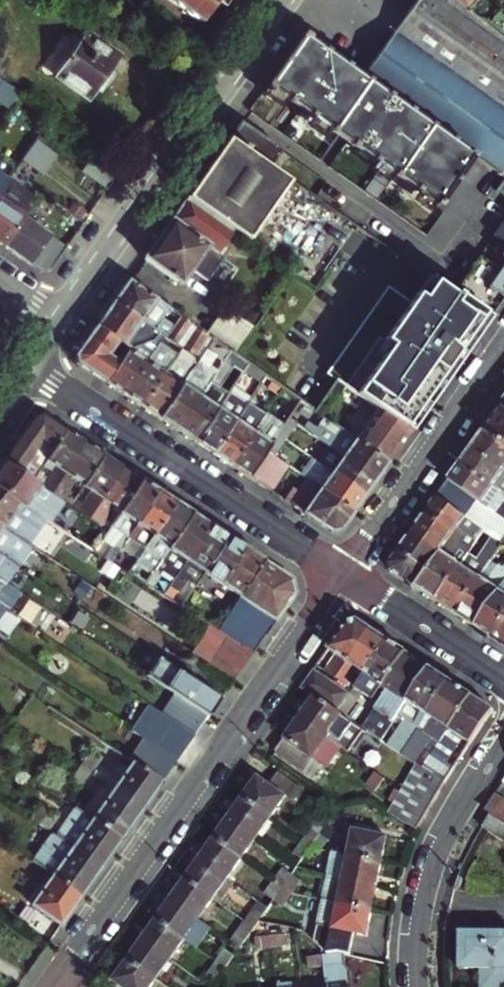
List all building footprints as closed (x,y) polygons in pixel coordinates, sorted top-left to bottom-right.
[(200,23),(216,0),(167,0),(200,23)] [(465,7),(471,0),(413,0),(361,74),(473,153),(499,172),(503,164),(503,36),(465,7)] [(436,206),(473,153),(361,74),(302,32),(264,86),(436,206)] [(101,82),(119,55),(87,33),(55,78),(87,101),(95,90),(100,94),(106,86),(101,82)] [(12,104),(19,93),(3,81),(0,86),(0,96),(12,104)] [(46,113),(19,93),(12,104),(37,123),(38,124),(46,113)] [(241,118),(229,135),(270,164),(282,147),(241,118)] [(0,174),(8,180),(9,178),(20,162),(36,140),(44,128),(38,124),(37,123),(0,174)] [(270,164),(229,135),(186,196),(235,230),(248,239),(290,178),(270,164)] [(36,140),(20,162),(43,178),(58,156),(36,140)] [(97,153),(83,173),(107,190),(121,170),(97,153)] [(213,262),(235,230),(186,196),(143,258),(179,283),(200,254),(213,262)] [(0,199),(0,244),(4,246),(24,218),(25,217),(0,199)] [(50,269),(66,248),(24,218),(4,246),(41,271),(50,269)] [(454,289),(491,315),(503,296),(503,219),(454,289)] [(128,278),(113,300),(141,319),(159,332),(165,336),(172,326),(155,315),(148,309),(156,298),(128,278)] [(377,408),(409,430),(481,328),(491,315),(454,289),(453,292),(433,278),(424,291),(421,296),(415,292),(350,388),(364,398),(377,408)] [(133,330),(141,319),(113,300),(96,324),(120,341),(130,347),(149,341),(133,330)] [(205,336),(192,356),(198,360),(213,338),(226,347),(232,351),(235,353),(253,326),(232,312),(228,314),(221,314),(205,336)] [(191,322),(180,314),(176,320),(172,326),(165,336),(176,344),(191,322)] [(159,332),(141,319),(133,330),(149,341),(154,339),(159,332)] [(113,351),(120,341),(96,324),(76,352),(78,362),(106,381),(122,358),(113,351)] [(195,329),(181,348),(192,356),(205,336),(195,329)] [(159,332),(154,339),(160,343),(165,336),(159,332)] [(176,344),(165,336),(160,343),(168,349),(177,355),(181,348),(176,344)] [(130,347),(120,341),(113,351),(122,358),(130,347)] [(122,358),(106,381),(125,393),(148,360),(130,347),(122,358)] [(221,354),(227,358),(232,351),(226,347),(221,354)] [(177,355),(183,360),(193,367),(194,365),(198,360),(192,356),(181,348),(177,355)] [(177,355),(168,349),(157,366),(165,371),(177,355)] [(226,360),(234,365),(244,371),(245,370),(250,363),(235,353),(232,351),(227,358),(226,360)] [(148,360),(125,393),(142,405),(165,371),(157,366),(148,360)] [(193,367),(183,360),(172,376),(182,383),(193,367)] [(234,365),(226,360),(213,378),(211,380),(219,386),(234,365)] [(250,363),(245,370),(262,382),(262,381),(267,375),(250,363)] [(193,367),(182,383),(159,416),(178,429),(211,380),(213,378),(194,365),(193,367)] [(165,371),(142,405),(159,416),(182,383),(172,376),(165,371)] [(255,384),(242,375),(236,383),(249,392),(255,384)] [(272,405),(280,393),(284,387),(267,375),(262,381),(271,387),(263,399),(272,405)] [(224,400),(229,393),(219,386),(211,380),(178,429),(196,441),(219,407),(224,400)] [(284,387),(280,393),(287,399),(296,405),(300,399),(285,388),(284,387)] [(280,393),(272,405),(270,407),(278,412),(287,399),(280,393)] [(296,420),(307,404),(300,399),(296,405),(289,415),(296,420)] [(224,400),(219,407),(236,419),(241,412),(224,400)] [(500,405),(482,430),(503,446),(503,407),(500,405)] [(213,452),(236,419),(219,407),(196,441),(213,452)] [(241,412),(236,419),(254,430),(261,419),(244,407),(241,412)] [(377,408),(356,438),(388,461),(409,430),(377,408)] [(278,431),(277,433),(284,437),(296,420),(289,415),(278,431)] [(29,460),(34,452),(41,442),(53,450),(66,431),(42,416),(34,417),(2,461),(33,481),(41,468),(29,460)] [(254,430),(236,419),(213,452),(230,464),(254,430)] [(261,419),(254,430),(271,442),(274,437),(277,433),(278,431),(261,419)] [(314,433),(300,423),(291,437),(305,446),(314,433)] [(329,444),(334,447),(377,477),(388,461),(356,438),(341,427),(329,444)] [(230,464),(248,475),(267,448),(271,442),(254,430),(230,464)] [(482,430),(471,446),(503,469),(503,446),(482,430)] [(66,474),(85,444),(66,431),(53,450),(46,460),(66,474)] [(284,437),(277,433),(274,437),(281,442),(284,437)] [(297,453),(281,442),(274,437),(271,442),(267,448),(277,455),(289,464),(297,453)] [(34,452),(46,460),(53,450),(41,442),(34,452)] [(104,457),(85,444),(66,474),(52,494),(61,500),(75,479),(84,486),(104,457)] [(503,472),(503,469),(471,446),(459,463),(494,487),(503,472)] [(336,466),(332,471),(365,494),(377,477),(334,447),(326,459),(336,466)] [(267,448),(248,475),(259,483),(277,455),(267,448)] [(289,464),(277,455),(259,483),(271,491),(281,476),(289,464)] [(123,469),(104,457),(84,486),(83,487),(91,493),(79,511),(89,518),(123,469)] [(2,461),(0,464),(0,489),(45,519),(49,522),(64,502),(61,500),(52,494),(33,481),(2,461)] [(459,463),(448,479),(473,497),(495,512),(503,499),(503,494),(494,487),(459,463)] [(332,471),(322,464),(316,471),(327,478),(332,471)] [(305,475),(321,487),(354,510),(365,494),(332,471),(327,478),(316,471),(310,467),(305,475)] [(142,482),(123,469),(89,518),(93,520),(101,525),(112,507),(121,513),(142,482)] [(494,487),(503,494),(503,472),(494,487)] [(298,488),(281,476),(271,491),(330,530),(340,529),(354,510),(321,487),(317,492),(302,482),(298,488)] [(448,479),(436,496),(462,514),(467,506),(473,497),(448,479)] [(126,541),(159,492),(142,482),(121,513),(110,531),(119,537),(113,547),(119,551),(126,541)] [(45,519),(0,489),(0,525),(13,534),(28,544),(45,519)] [(175,503),(159,492),(126,541),(135,548),(129,557),(136,562),(150,541),(175,503)] [(436,496),(424,513),(452,532),(457,525),(464,515),(462,514),(436,496)] [(473,497),(467,506),(497,526),(503,517),(495,512),(473,497)] [(175,503),(150,541),(167,551),(192,514),(190,513),(175,503)] [(424,513),(413,528),(441,548),(452,532),(424,513)] [(172,583),(210,526),(192,514),(167,551),(175,557),(168,568),(162,576),(172,583)] [(497,526),(491,534),(492,535),(503,542),(503,540),(503,518),(503,517),(497,526)] [(0,525),(0,553),(4,556),(19,565),(32,547),(28,544),(13,534),(0,525)] [(228,538),(210,526),(172,583),(178,587),(183,590),(195,571),(202,576),(228,538)] [(484,529),(481,526),(474,536),(477,539),(484,529)] [(413,528),(397,551),(426,569),(440,550),(441,548),(413,528)] [(434,598),(460,563),(477,539),(474,536),(464,530),(446,554),(440,550),(426,569),(414,585),(434,598)] [(110,531),(96,552),(101,555),(109,544),(113,547),(119,537),(110,531)] [(503,542),(492,535),(485,544),(496,551),(503,542)] [(220,587),(245,549),(228,538),(202,576),(220,587)] [(126,541),(119,551),(129,557),(135,548),(126,541)] [(263,561),(245,549),(220,587),(238,599),(240,596),(263,561)] [(454,612),(479,576),(492,558),(480,550),(467,568),(460,563),(434,598),(454,612)] [(167,551),(159,562),(168,568),(175,557),(167,551)] [(426,569),(397,551),(389,562),(392,570),(414,585),(426,569)] [(6,584),(19,565),(4,556),(0,553),(0,580),(6,584)] [(136,562),(129,557),(121,568),(129,573),(136,562)] [(263,561),(240,596),(277,620),(294,595),(292,581),(263,561)] [(474,625),(503,582),(503,566),(499,563),(486,581),(479,576),(454,612),(474,625)] [(172,583),(162,576),(154,589),(164,596),(172,583)] [(474,625),(489,636),(503,615),(503,582),(474,625)] [(178,587),(172,583),(164,596),(170,600),(178,587)] [(0,608),(0,631),(7,636),(18,620),(0,608)] [(217,631),(252,654),(265,636),(229,613),(217,631)] [(489,636),(503,646),(503,615),(489,636)] [(324,672),(338,680),(370,632),(357,623),(346,626),(328,652),(335,656),(324,672)] [(192,652),(234,680),(250,658),(252,654),(217,631),(209,626),(192,652)] [(370,632),(338,680),(349,688),(360,671),(365,674),(386,642),(370,632)] [(386,642),(365,674),(356,688),(359,690),(355,698),(359,701),(363,695),(372,701),(379,690),(404,654),(386,642)] [(404,654),(379,690),(386,694),(363,729),(381,740),(396,717),(427,670),(404,654)] [(221,698),(230,685),(205,669),(197,682),(221,698)] [(427,670),(396,717),(404,722),(389,746),(393,748),(402,754),(449,683),(427,670)] [(301,690),(314,698),(344,717),(346,719),(359,701),(355,698),(314,671),(301,690)] [(212,712),(221,698),(197,682),(188,696),(212,712)] [(470,697),(449,683),(402,754),(415,762),(430,739),(438,745),(470,697)] [(470,697),(438,745),(433,752),(423,768),(439,778),(445,782),(455,766),(443,759),(449,750),(455,754),(462,738),(470,743),(491,711),(470,697)] [(344,717),(314,698),(300,719),(329,739),(344,717)] [(194,736),(204,723),(181,708),(172,721),(194,736)] [(177,761),(194,736),(172,721),(168,718),(149,743),(177,761)] [(276,753),(304,772),(314,759),(325,767),(327,768),(341,748),(329,739),(300,719),(276,753)] [(392,769),(402,754),(393,748),(377,773),(385,778),(392,769)] [(147,751),(138,765),(162,781),(171,768),(147,751)] [(95,761),(86,755),(78,766),(87,772),(95,761)] [(314,759),(304,772),(316,780),(325,767),(314,759)] [(138,765),(132,762),(112,790),(142,810),(158,786),(162,781),(138,765)] [(418,764),(402,789),(431,807),(445,782),(439,778),(423,768),(418,764)] [(87,772),(78,766),(70,778),(79,785),(87,772)] [(258,778),(242,799),(271,819),(279,808),(284,812),(300,790),(276,773),(268,785),(258,778)] [(385,778),(377,773),(370,784),(378,789),(385,778)] [(402,789),(386,812),(417,831),(431,807),(402,789)] [(122,838),(142,810),(112,790),(92,818),(122,838)] [(495,794),(485,808),(492,813),(503,821),(503,800),(495,794)] [(271,819),(242,799),(228,819),(257,839),(271,819)] [(47,811),(39,823),(48,830),(56,818),(47,811)] [(71,847),(92,818),(82,811),(61,839),(71,847)] [(483,827),(503,842),(503,821),(492,813),(483,827)] [(122,838),(92,818),(71,847),(101,868),(122,838)] [(228,819),(214,839),(242,860),(257,839),(228,819)] [(40,841),(48,830),(39,823),(30,835),(40,841)] [(319,836),(311,830),(302,842),(311,848),(319,836)] [(354,831),(349,855),(382,862),(387,838),(354,831)] [(101,868),(71,847),(61,839),(51,832),(32,863),(52,876),(80,897),(101,868)] [(319,854),(322,850),(328,841),(319,836),(311,848),(319,854)] [(214,839),(200,859),(228,879),(242,860),(214,839)] [(311,848),(302,842),(294,853),(303,859),(311,848)] [(311,848),(303,859),(311,865),(319,854),(311,848)] [(382,862),(349,855),(333,852),(328,877),(377,887),(382,862)] [(200,859),(186,879),(214,899),(228,879),(200,859)] [(282,870),(274,882),(282,889),(291,876),(282,870)] [(80,897),(52,876),(31,906),(60,926),(80,897)] [(328,877),(323,902),(372,912),(377,887),(328,877)] [(186,879),(171,900),(199,920),(214,899),(186,879)] [(265,895),(273,901),(279,892),(282,889),(274,882),(265,895)] [(199,920),(171,900),(156,920),(185,941),(194,947),(209,927),(199,920)] [(372,912),(323,902),(318,926),(326,928),(323,942),(346,947),(349,933),(367,936),(372,912)] [(254,910),(246,922),(254,928),(258,922),(263,916),(254,910)] [(156,920),(142,940),(171,960),(185,941),(156,920)] [(246,922),(231,943),(239,949),(254,928),(246,922)] [(457,934),(458,970),(481,970),(481,986),(503,986),(503,934),(457,934)] [(285,936),(270,938),(272,948),(286,947),(285,936)] [(257,950),(272,948),(270,938),(255,940),(257,950)] [(142,940),(128,960),(156,980),(171,960),(142,940)] [(226,950),(216,964),(225,970),(234,956),(226,950)] [(328,986),(353,986),(351,971),(340,965),(339,954),(324,956),(326,966),(328,986)] [(326,966),(324,956),(310,957),(311,968),(326,966)] [(156,980),(128,960),(113,981),(121,986),(151,986),(156,980)] [(208,976),(216,982),(224,971),(225,970),(216,964),(208,976)]
